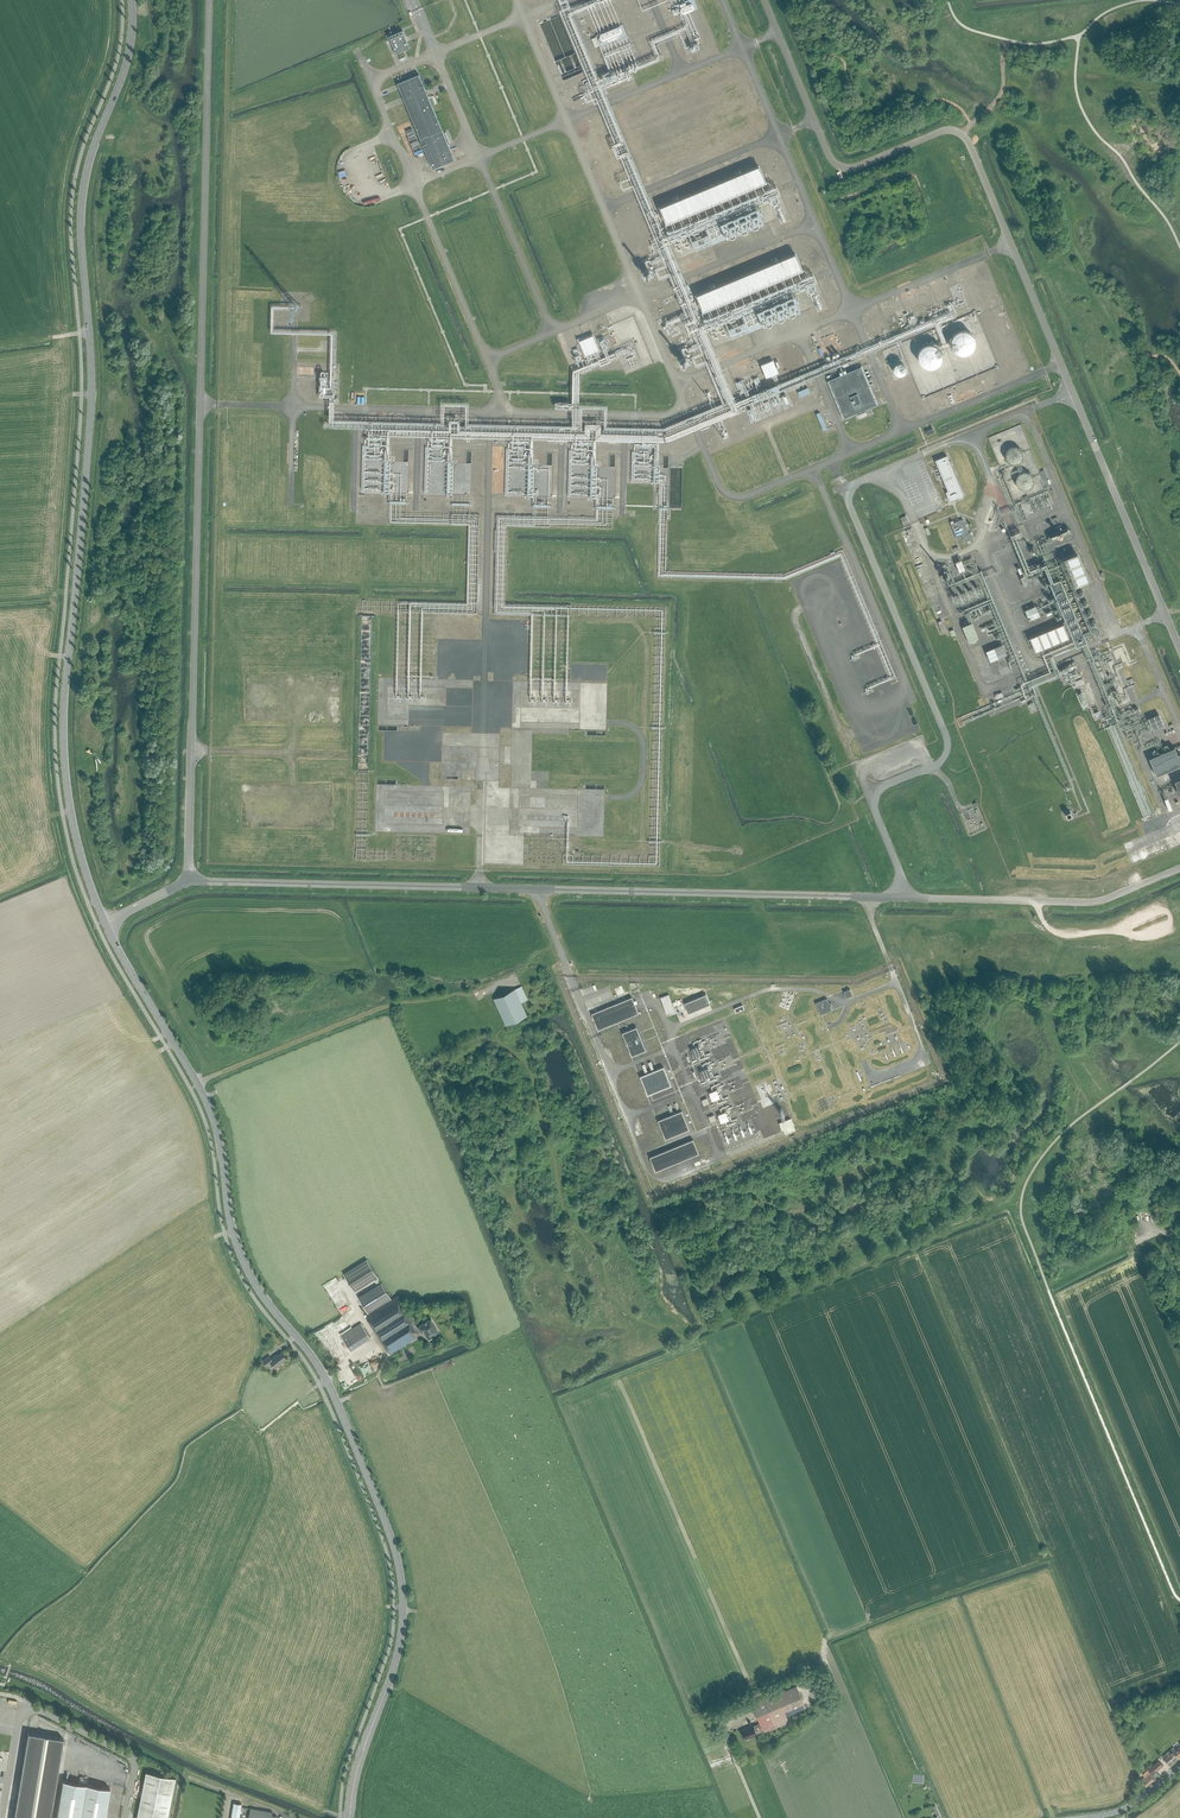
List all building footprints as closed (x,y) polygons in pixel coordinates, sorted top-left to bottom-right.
[(700,8),(697,0),(690,0),(681,3),(684,14),(700,8)] [(622,24),(596,35),(601,46),(627,36),(622,24)] [(389,37),(396,54),(410,48),(402,31),(389,37)] [(591,59),(582,33),(578,34),(580,40),(579,40),(586,61),(591,59)] [(419,75),(397,84),(433,169),(455,160),(419,75)] [(403,120),(410,118),(406,107),(400,110),(403,120)] [(406,146),(420,141),(412,121),(398,126),(406,146)] [(765,168),(663,205),(676,241),(693,234),(699,249),(772,223),(765,204),(773,201),(775,206),(785,203),(782,195),(784,194),(781,186),(778,187),(776,180),(770,182),(765,168)] [(605,289),(588,296),(590,301),(607,294),(605,289)] [(975,346),(975,342),(975,339),(973,336),(971,333),(968,331),(965,330),(961,330),(958,331),(955,333),(953,336),(951,339),(951,342),(951,346),(953,349),(955,351),(958,353),(961,354),(965,354),(968,353),(971,351),(973,349),(975,346)] [(585,355),(599,350),(592,335),(579,340),(585,355)] [(942,359),(942,356),(942,353),(940,350),(938,347),(935,345),(932,344),(928,344),(925,345),(922,347),(920,350),(919,353),(918,356),(919,359),(920,363),(922,365),(925,367),(928,368),(932,368),(935,367),(938,365),(940,363),(942,359)] [(694,363),(690,355),(683,358),(687,367),(694,363)] [(761,365),(766,377),(778,372),(773,360),(761,365)] [(905,371),(905,369),(905,367),(904,365),(902,363),(899,363),(897,363),(895,365),(894,367),(893,369),(894,371),(895,373),(897,374),(899,375),(902,374),(904,373),(905,371)] [(828,381),(844,418),(876,405),(860,367),(828,381)] [(759,398),(756,401),(761,408),(764,408),(766,406),(767,407),(771,404),(773,407),(775,406),(775,408),(776,407),(777,413),(788,404),(789,408),(791,408),(791,406),(795,403),(787,393),(785,395),(783,393),(794,384),(797,387),(804,381),(802,378),(780,380),(780,381),(779,381),(761,395),(762,397),(759,398)] [(807,387),(798,391),(800,397),(810,393),(807,387)] [(822,412),(818,413),(825,431),(829,429),(822,412)] [(1010,446),(1010,456),(1026,456),(1026,446),(1010,446)] [(947,455),(935,460),(948,491),(945,492),(949,501),(963,495),(947,455)] [(1016,476),(1022,491),(1038,484),(1032,469),(1016,476)] [(906,515),(900,518),(903,525),(909,523),(906,515)] [(963,519),(950,524),(956,538),(962,536),(965,542),(972,538),(970,532),(969,533),(963,519)] [(1075,584),(1088,578),(1076,551),(1063,556),(1075,584)] [(1029,620),(1040,615),(1036,605),(1025,610),(1029,620)] [(942,620),(937,622),(942,632),(946,630),(942,620)] [(962,627),(968,642),(978,638),(972,623),(962,627)] [(1064,624),(1029,638),(1035,652),(1070,638),(1064,624)] [(1006,644),(989,649),(993,660),(1009,655),(1006,644)] [(1134,678),(1128,679),(1130,687),(1136,685),(1134,678)] [(1151,717),(1155,728),(1166,723),(1162,713),(1151,717)] [(1179,765),(1179,745),(1148,758),(1155,775),(1179,765)] [(521,1002),(528,1000),(521,986),(493,999),(505,1026),(527,1016),(521,1002)] [(617,991),(620,997),(627,994),(624,988),(617,991)] [(850,989),(843,992),(846,998),(852,995),(850,989)] [(675,1011),(669,994),(660,997),(666,1014),(675,1011)] [(591,1014),(598,1030),(638,1013),(632,997),(591,1014)] [(827,998),(815,1003),(820,1015),(832,1010),(830,1006),(832,1003),(828,1002),(827,998)] [(636,1027),(622,1033),(631,1056),(646,1050),(636,1027)] [(693,1048),(697,1057),(705,1053),(701,1045),(693,1048)] [(663,1067),(640,1077),(647,1095),(671,1085),(663,1067)] [(706,1079),(713,1075),(710,1067),(702,1070),(706,1079)] [(716,1090),(709,1093),(712,1101),(720,1098),(716,1090)] [(658,1120),(665,1139),(689,1129),(681,1111),(658,1120)] [(729,1120),(725,1112),(718,1115),(721,1123),(729,1120)] [(794,1124),(791,1118),(779,1123),(781,1130),(794,1124)] [(650,1157),(655,1171),(699,1154),(693,1139),(650,1157)] [(367,1259),(343,1274),(355,1292),(378,1277),(367,1259)] [(389,1355),(419,1337),(418,1336),(421,1334),(397,1295),(391,1299),(381,1282),(358,1297),(368,1313),(365,1315),(389,1355)] [(417,1327),(421,1333),(424,1331),(429,1338),(430,1337),(430,1338),(433,1336),(433,1335),(439,1331),(431,1318),(417,1327)] [(371,1338),(361,1324),(341,1337),(350,1351),(371,1338)] [(274,1358),(273,1357),(271,1359),(269,1356),(263,1361),(267,1366),(271,1363),(276,1369),(283,1362),(283,1361),(286,1358),(281,1352),(274,1358)] [(753,1725),(741,1730),(745,1740),(757,1734),(757,1733),(768,1729),(769,1731),(789,1722),(786,1715),(805,1707),(796,1685),(752,1703),(760,1723),(753,1725)] [(63,1739),(28,1733),(14,1817),(50,1817),(63,1739)] [(1179,1756),(1179,1747),(1176,1750),(1173,1747),(1162,1757),(1170,1766),(1179,1758),(1179,1757),(1179,1756)] [(1153,1774),(1163,1766),(1159,1760),(1149,1769),(1153,1774)] [(1146,1787),(1155,1779),(1147,1770),(1142,1775),(1144,1777),(1140,1781),(1146,1787)] [(146,1772),(137,1817),(168,1817),(176,1778),(146,1772)] [(56,1817),(105,1817),(110,1788),(62,1781),(56,1817)] [(231,1817),(240,1817),(240,1812),(241,1813),(242,1809),(241,1809),(242,1804),(234,1803),(231,1817)] [(250,1808),(248,1817),(277,1817),(278,1816),(272,1815),(273,1812),(250,1808)]
